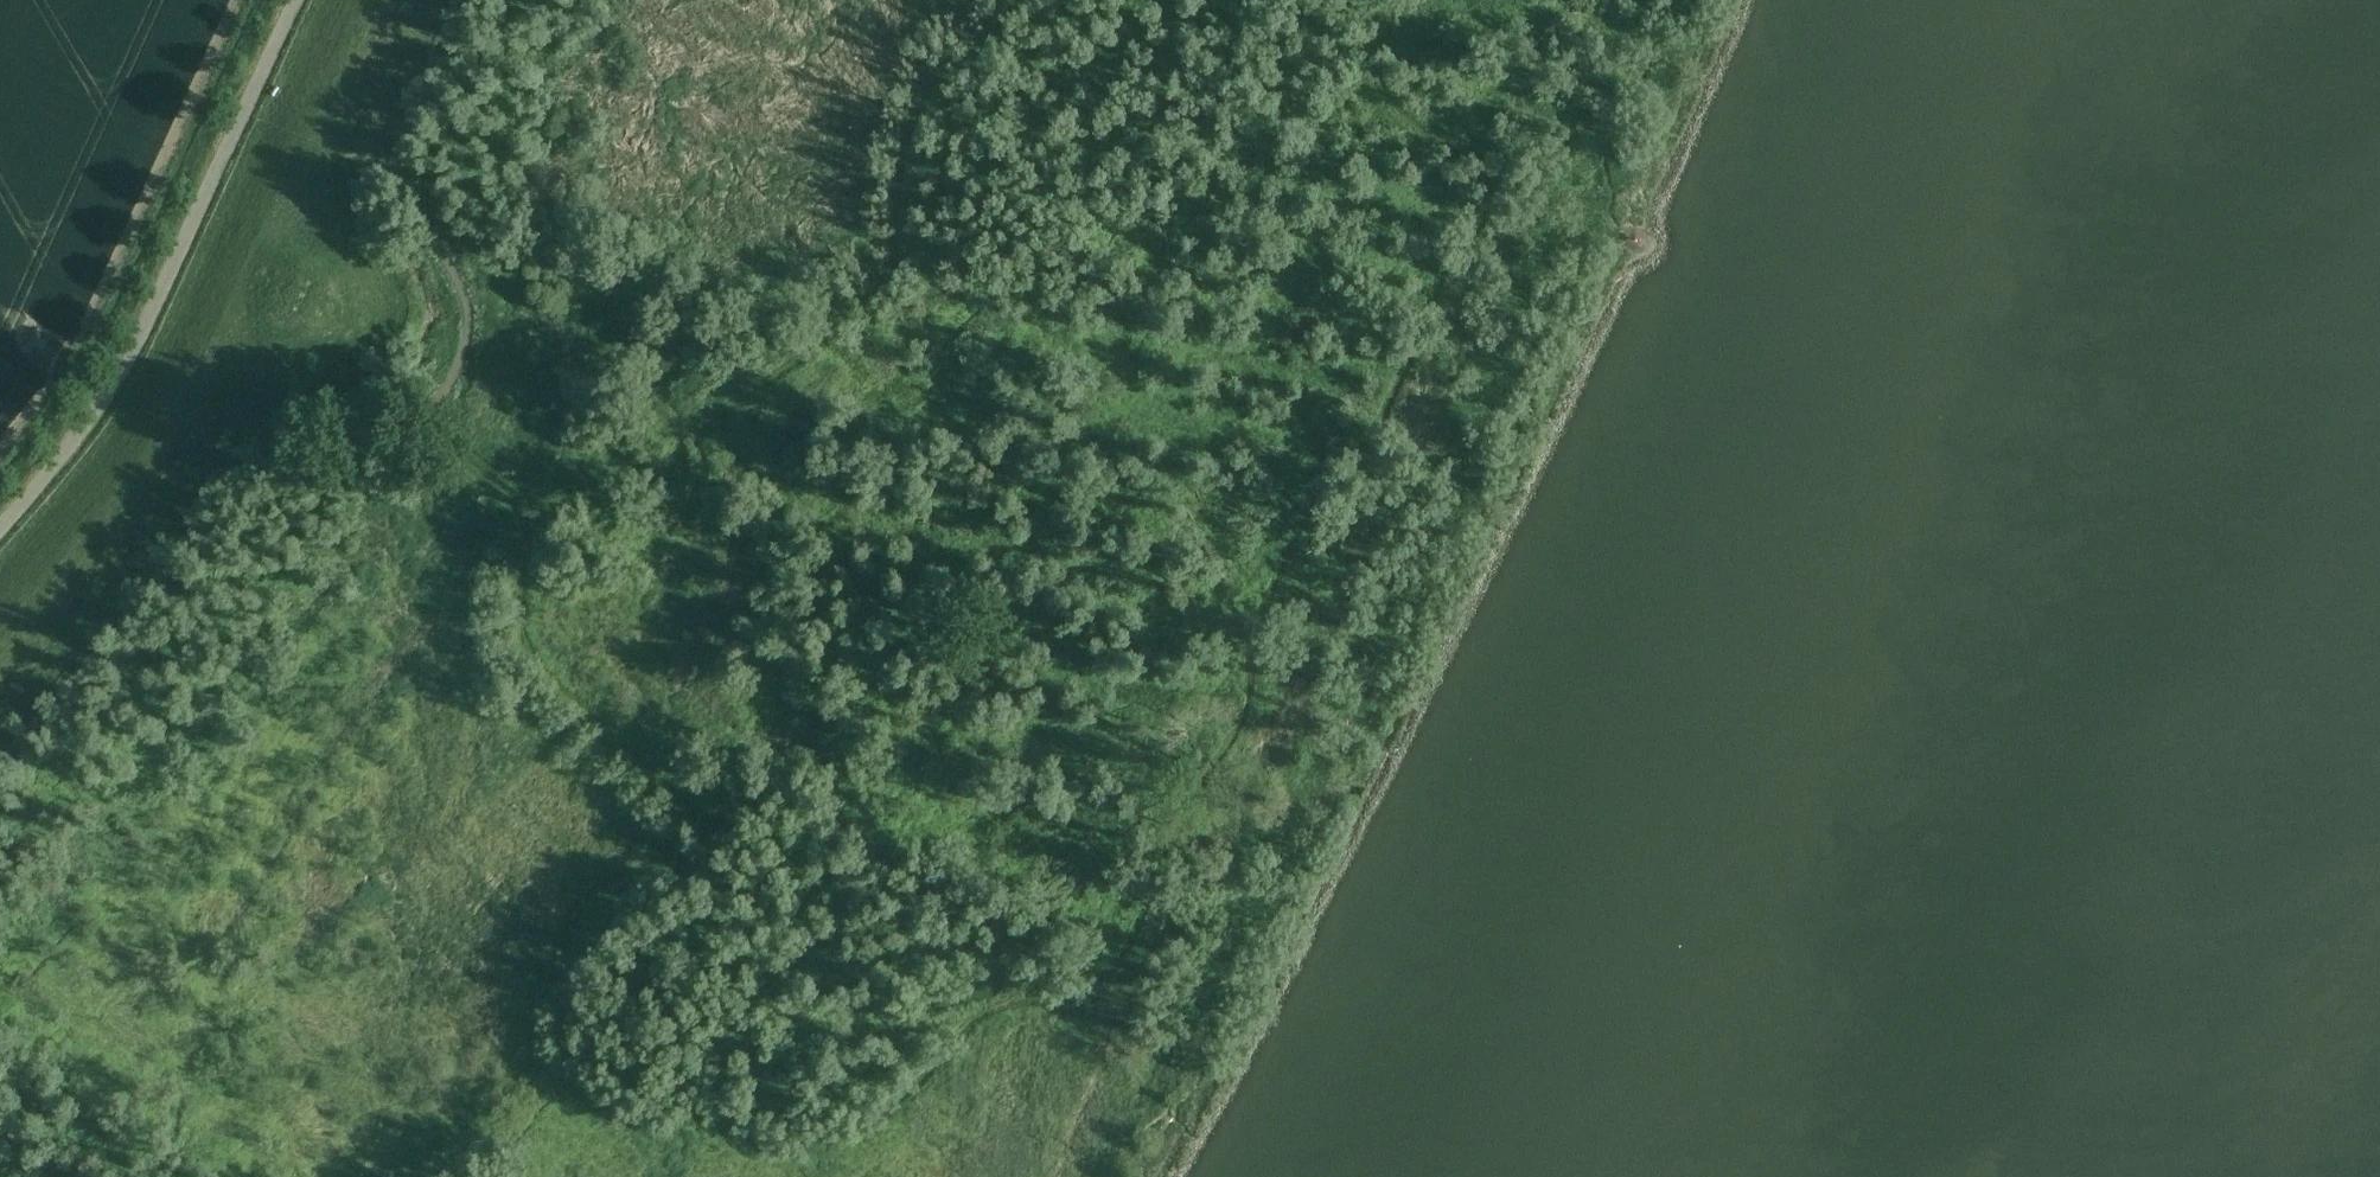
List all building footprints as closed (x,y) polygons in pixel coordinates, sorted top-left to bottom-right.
[(36,328),(20,353),(47,371),(63,346),(36,328)]
